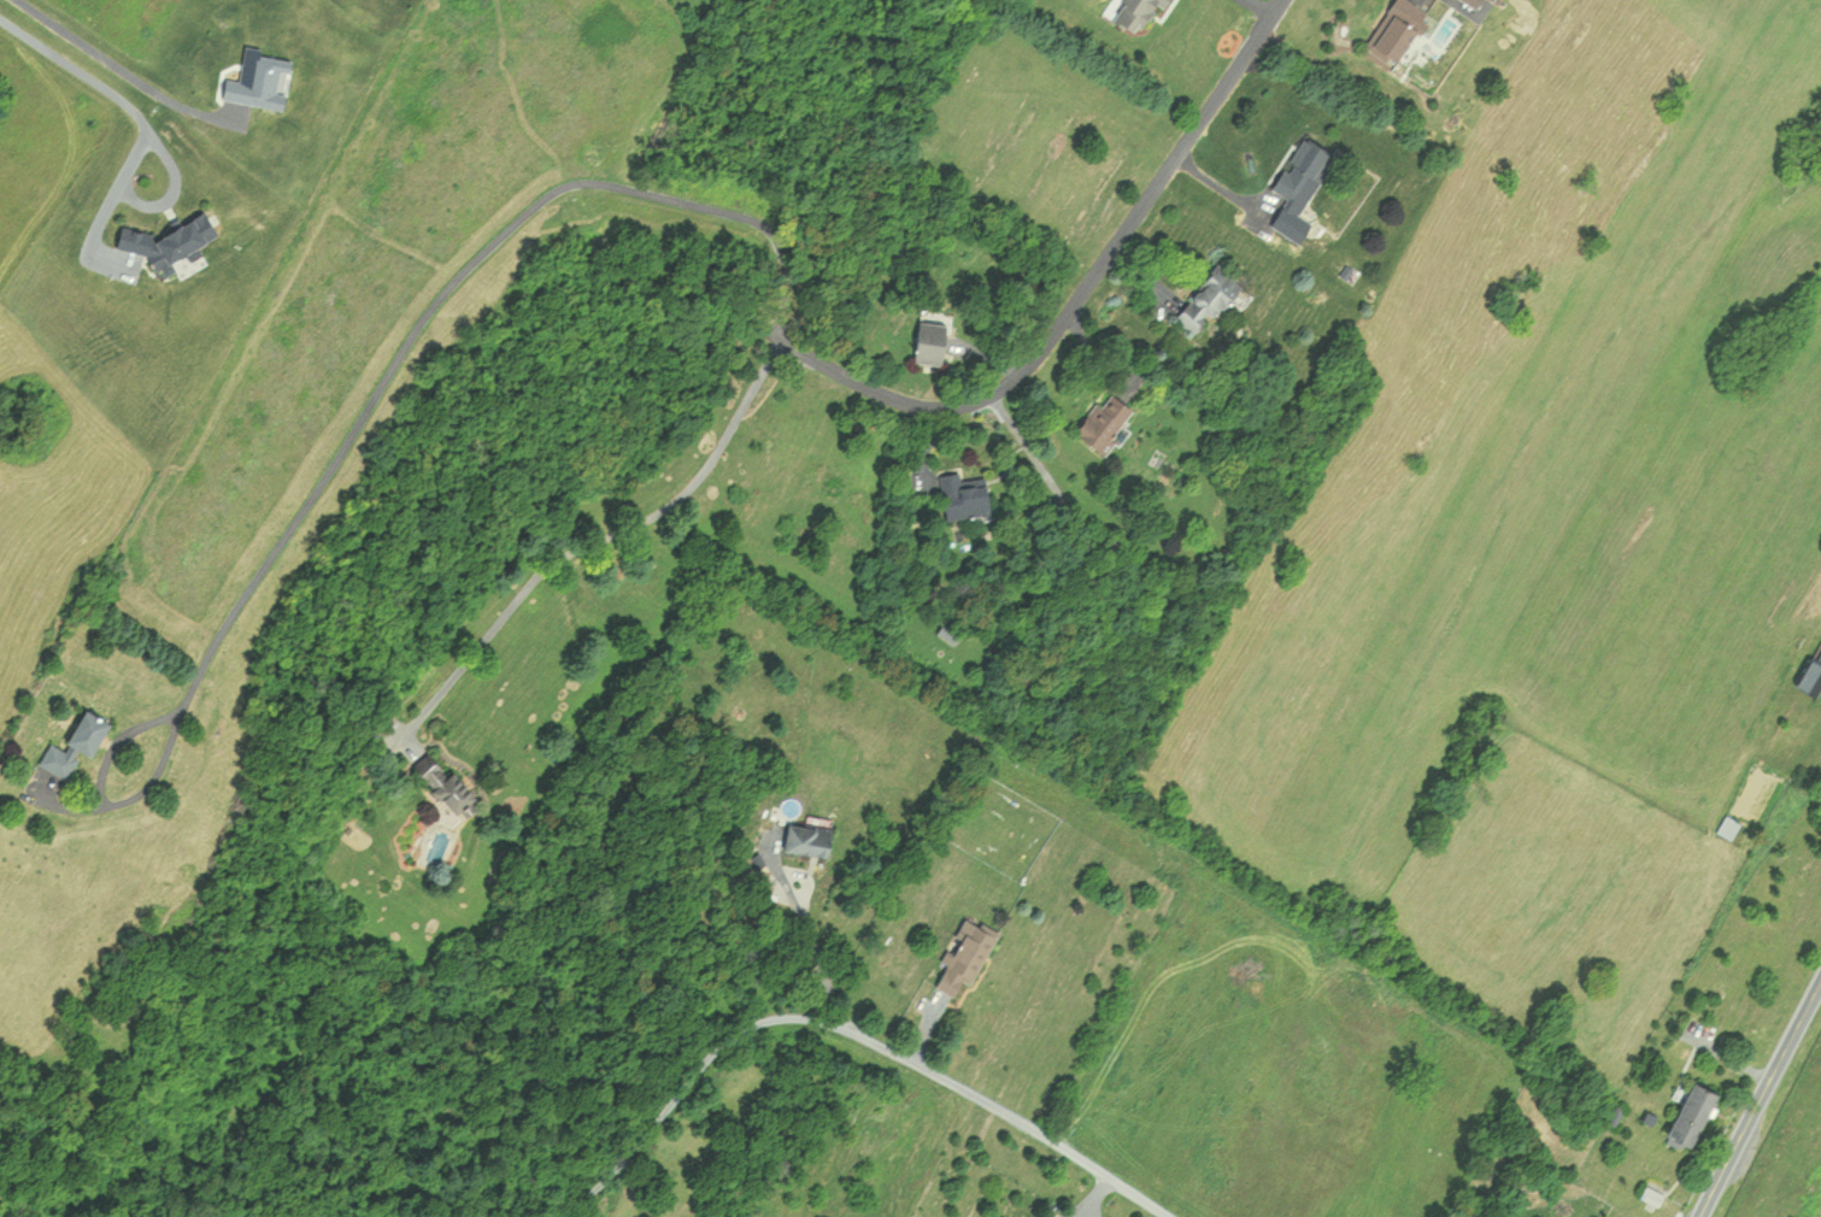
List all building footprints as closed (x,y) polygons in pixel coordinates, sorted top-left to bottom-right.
[(1136,37),(1163,0),(1112,0),(1109,5),(1124,16),(1118,24),(1136,37)] [(1397,66),(1432,15),(1410,0),(1392,0),(1363,43),(1397,66)] [(1311,177),(1320,182),(1334,154),(1299,135),(1270,190),(1297,204),(1311,177)] [(1228,293),(1231,296),(1242,284),(1215,262),(1171,313),(1193,333),(1228,293)] [(911,361),(948,361),(948,316),(911,316),(911,361)] [(1130,409),(1101,391),(1072,435),(1101,454),(1130,409)] [(964,482),(962,470),(936,473),(941,518),(984,513),(981,480),(964,482)] [(1817,637),(1792,683),(1817,697),(1820,689),(1820,639),(1817,637)] [(86,754),(103,720),(78,707),(58,746),(48,741),(37,764),(66,780),(81,752),(86,754)] [(411,772),(455,817),(474,799),(431,754),(411,772)] [(1732,840),(1743,824),(1728,813),(1716,829),(1732,840)] [(831,828),(781,818),(775,846),(825,856),(831,828)] [(970,982),(997,930),(964,912),(928,982),(954,995),(963,979),(970,982)] [(1657,1134),(1684,1148),(1714,1091),(1687,1077),(1657,1134)]
